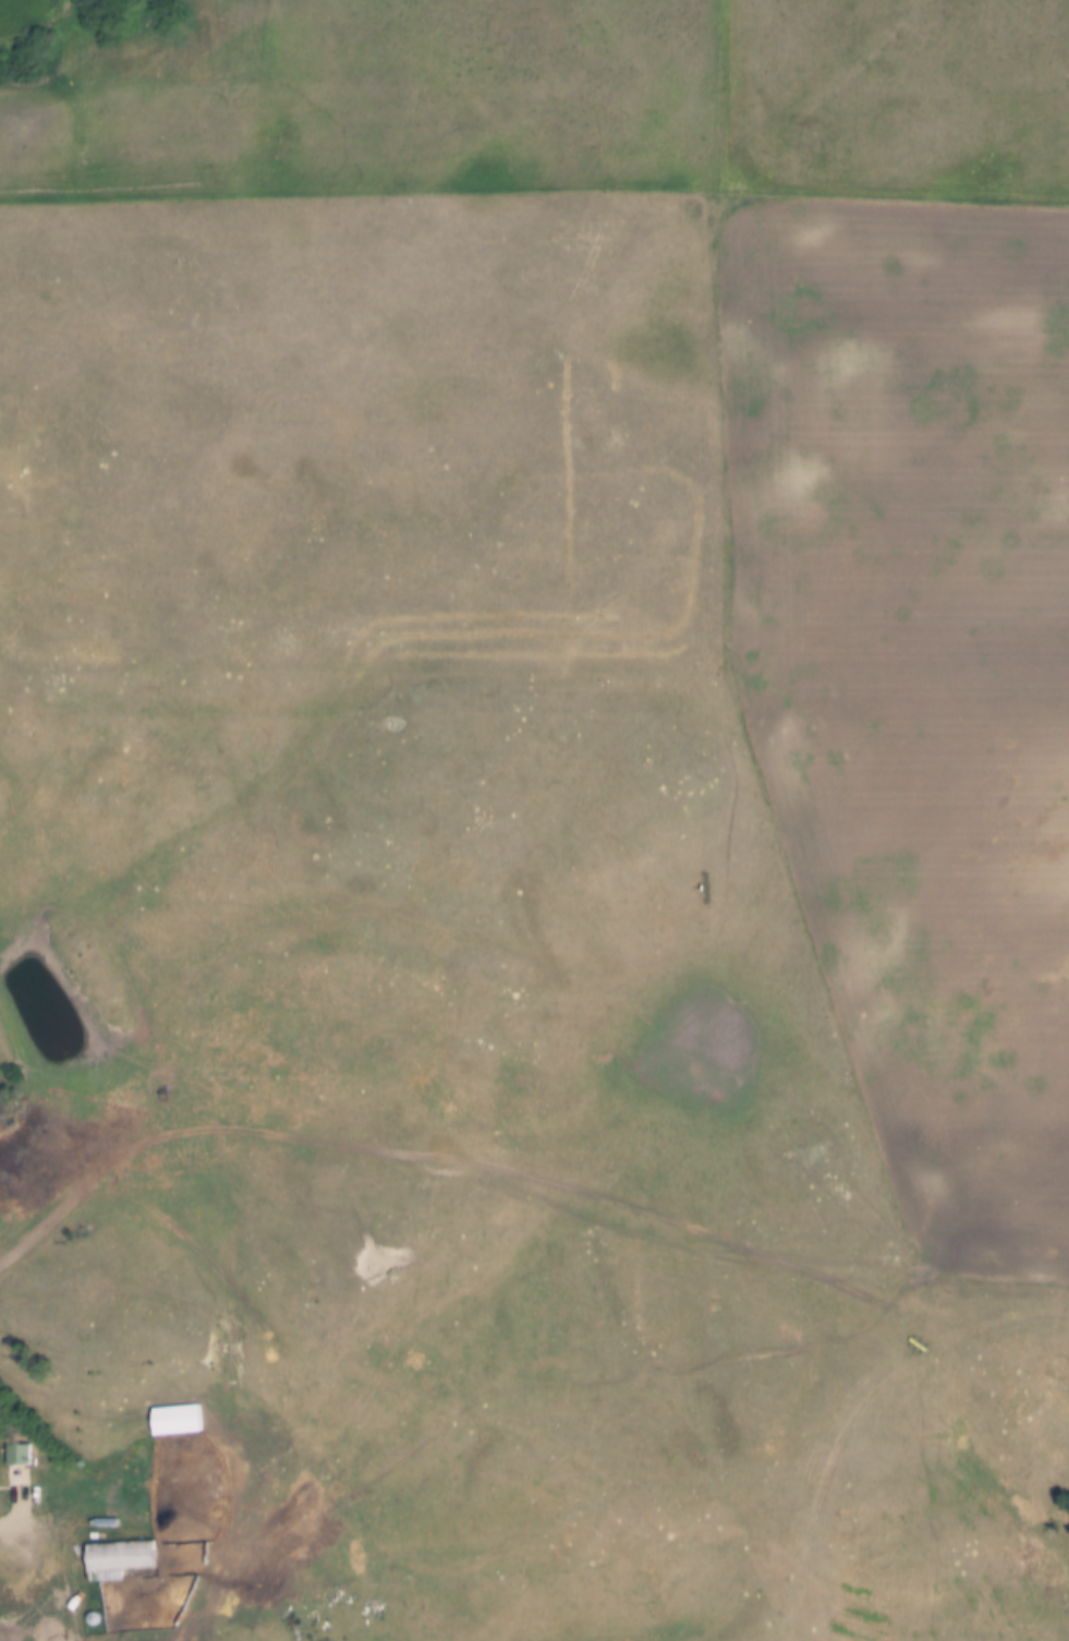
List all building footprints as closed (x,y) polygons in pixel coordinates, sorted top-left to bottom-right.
[(150,1440),(202,1435),(200,1408),(148,1412),(150,1440)] [(29,1466),(29,1446),(5,1446),(5,1466),(29,1466)] [(88,1545),(90,1581),(120,1580),(120,1573),(157,1572),(156,1543),(88,1545)]
